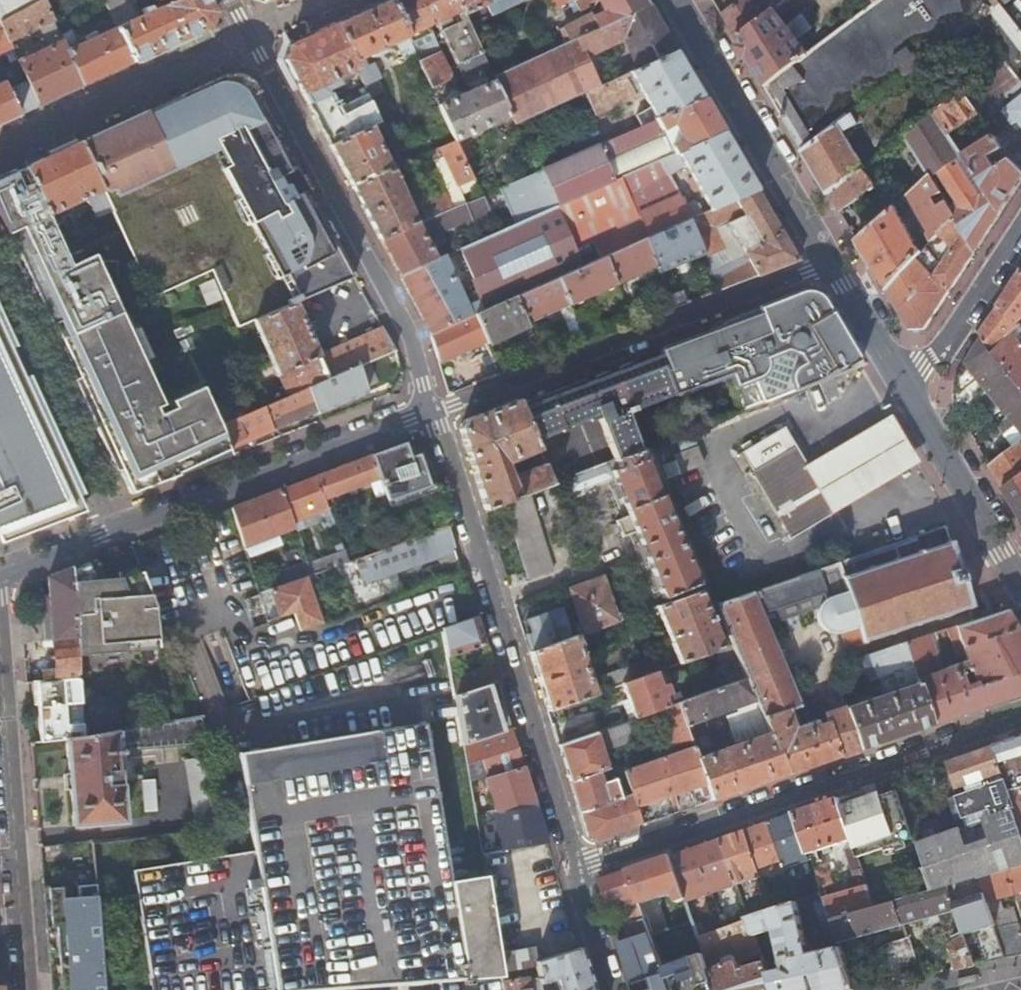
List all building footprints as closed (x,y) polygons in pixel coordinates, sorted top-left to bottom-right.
[(53,23),(43,0),(0,23),(0,24),(9,43),(40,29),(53,23)] [(43,0),(0,0),(0,23),(43,0)] [(108,12),(120,6),(124,4),(122,0),(102,0),(108,12)] [(163,5),(150,11),(148,7),(140,10),(124,4),(120,6),(125,18),(114,23),(116,28),(133,63),(173,45),(209,28),(213,13),(206,0),(175,0),(163,5)] [(421,65),(391,0),(390,0),(363,12),(336,25),(359,75),(364,86),(382,79),(374,63),(368,66),(366,62),(365,56),(370,53),(372,57),(385,52),(383,48),(394,43),(399,47),(403,58),(409,70),(421,65)] [(434,95),(442,92),(438,85),(446,82),(449,73),(439,52),(441,51),(430,26),(439,22),(461,12),(456,0),(391,0),(421,65),(434,95)] [(461,12),(464,18),(468,26),(525,0),(492,0),(490,1),(489,0),(456,0),(461,12)] [(567,41),(647,4),(645,0),(573,0),(579,11),(587,8),(586,5),(595,0),(601,12),(592,16),(590,13),(561,28),(567,41)] [(723,16),(730,10),(723,0),(714,0),(723,16)] [(737,39),(773,12),(764,0),(745,0),(730,10),(723,16),(730,28),(737,39)] [(730,10),(745,0),(723,0),(730,10)] [(773,12),(774,11),(778,9),(772,0),(764,0),(773,12)] [(803,151),(857,111),(974,24),(999,6),(995,0),(881,0),(876,4),(807,55),(765,86),(803,151)] [(778,9),(789,0),(772,0),(778,9)] [(999,6),(1002,9),(1013,0),(995,0),(999,6)] [(567,41),(491,77),(492,81),(509,118),(512,126),(583,93),(584,94),(610,81),(608,76),(596,52),(622,39),(634,64),(637,69),(675,51),(667,39),(647,4),(567,41)] [(1002,9),(999,6),(974,24),(1005,62),(1020,82),(1020,33),(1002,9)] [(761,80),(765,86),(807,55),(796,40),(811,28),(802,16),(787,28),(774,11),(773,12),(737,39),(761,80)] [(464,18),(461,12),(439,22),(442,29),(464,18)] [(468,26),(464,18),(442,29),(463,77),(486,67),(468,26)] [(48,47),(62,41),(60,37),(53,23),(40,29),(48,47)] [(17,59),(9,43),(0,24),(0,56),(5,54),(10,63),(17,59)] [(337,85),(359,75),(336,25),(310,37),(289,46),(285,61),(303,95),(308,105),(327,96),(326,92),(338,86),(337,85)] [(124,68),(133,63),(116,28),(96,36),(95,33),(84,38),(85,41),(77,45),(71,32),(60,37),(62,41),(83,86),(124,68)] [(73,91),(83,86),(62,41),(48,47),(18,61),(27,81),(40,107),(63,96),(73,91)] [(610,81),(584,94),(595,117),(636,98),(632,92),(639,89),(650,109),(635,116),(640,127),(703,99),(681,62),(675,51),(637,69),(610,81)] [(978,114),(994,102),(1020,83),(1020,82),(1005,62),(964,93),(977,113),(978,114)] [(9,121),(40,107),(27,81),(10,89),(7,81),(18,76),(13,65),(4,70),(1,64),(0,64),(0,125),(9,121)] [(608,76),(610,81),(637,69),(634,64),(608,76)] [(93,137),(79,144),(110,213),(151,300),(211,272),(236,328),(253,321),(294,303),(354,276),(353,273),(348,276),(313,210),(317,208),(308,190),(292,198),(286,185),(273,192),(268,183),(288,172),(284,164),(291,159),(285,147),(250,81),(248,79),(247,78),(244,76),(241,74),(239,74),(236,73),(233,73),(229,74),(225,76),(127,121),(130,127),(95,143),(93,137)] [(439,106),(456,143),(465,162),(474,158),(465,138),(509,118),(492,81),(439,106)] [(994,102),(1003,113),(1020,99),(1020,83),(994,102)] [(339,100),(356,135),(381,124),(365,89),(339,100)] [(1020,183),(1020,172),(1007,159),(994,138),(970,154),(958,137),(964,132),(960,126),(977,113),(964,93),(935,116),(1001,213),(1020,183)] [(541,170),(557,206),(622,177),(723,132),(711,113),(703,99),(640,127),(541,170)] [(1003,113),(1020,136),(1020,99),(1003,113)] [(1003,113),(994,102),(978,114),(994,138),(1007,159),(1020,172),(1020,136),(1003,113)] [(816,173),(829,195),(862,170),(863,169),(842,135),(863,121),(857,111),(803,151),(816,173)] [(975,251),(1001,213),(935,116),(905,138),(930,179),(935,176),(954,206),(949,209),(954,217),(975,251)] [(111,129),(93,137),(95,143),(130,127),(127,121),(111,129)] [(342,167),(352,187),(397,167),(401,166),(397,157),(386,161),(376,139),(386,134),(381,124),(356,135),(330,147),(342,167)] [(622,177),(647,239),(658,234),(671,228),(688,221),(692,219),(667,176),(684,166),(694,183),(690,186),(695,194),(699,191),(710,211),(756,190),(738,159),(723,132),(622,177)] [(456,143),(440,149),(443,157),(433,162),(447,193),(473,181),(465,162),(456,143)] [(50,157),(24,169),(30,181),(52,228),(58,226),(53,214),(85,199),(95,219),(110,213),(79,144),(50,157)] [(292,198),(308,190),(300,175),(291,159),(284,164),(288,172),(268,183),(273,192),(286,185),(292,198)] [(397,167),(352,187),(366,213),(380,240),(419,223),(396,177),(401,174),(397,167)] [(24,169),(18,172),(0,180),(0,209),(12,235),(41,299),(60,341),(97,325),(116,316),(108,298),(112,296),(117,262),(92,260),(71,270),(66,258),(52,229),(52,228),(30,181),(24,169)] [(513,182),(528,219),(557,206),(541,170),(535,173),(513,182)] [(829,195),(839,212),(874,186),(862,170),(829,195)] [(460,249),(487,310),(515,297),(556,279),(603,258),(645,240),(647,239),(622,177),(557,206),(528,219),(460,249)] [(906,200),(932,242),(954,217),(949,209),(945,202),(938,207),(933,200),(940,195),(930,179),(906,200)] [(391,261),(400,276),(437,260),(434,253),(439,250),(436,244),(431,247),(426,237),(500,205),(500,203),(511,198),(505,186),(480,196),(451,209),(426,220),(419,223),(380,240),(391,261)] [(703,255),(719,291),(741,283),(798,261),(777,225),(756,190),(710,211),(692,219),(688,221),(703,255)] [(426,220),(451,209),(445,197),(421,207),(426,220)] [(872,268),(887,293),(922,254),(895,209),(856,242),(872,268)] [(950,289),(975,251),(954,217),(932,242),(922,254),(887,293),(898,312),(908,329),(916,329),(924,329),(950,289)] [(647,239),(645,240),(655,267),(668,300),(684,293),(679,278),(669,277),(665,270),(682,263),(703,255),(688,221),(671,228),(675,238),(662,243),(658,234),(647,239)] [(671,228),(658,234),(662,243),(675,238),(671,228)] [(645,240),(603,258),(614,285),(633,277),(655,267),(645,240)] [(417,307),(431,334),(471,317),(447,262),(453,259),(450,254),(437,260),(400,276),(417,307)] [(603,258),(556,279),(568,305),(590,296),(614,285),(603,258)] [(1011,288),(989,321),(980,335),(984,340),(1020,387),(1020,346),(1014,337),(1011,334),(1020,326),(1018,324),(1020,321),(1020,272),(1011,288)] [(556,279),(515,297),(525,324),(543,316),(559,309),(565,323),(574,319),(568,305),(556,279)] [(625,412),(729,372),(743,410),(764,402),(755,379),(759,376),(762,373),(765,370),(766,366),(766,362),(765,359),(785,351),(796,354),(802,363),(794,368),(791,370),(789,373),(787,376),(788,381),(792,391),(859,365),(822,303),(821,299),(817,296),(814,294),(811,293),(805,291),(800,292),(796,293),(710,326),(712,331),(660,351),(661,356),(605,377),(599,379),(593,381),(585,384),(583,381),(536,400),(519,406),(535,445),(598,421),(613,461),(640,450),(625,412)] [(487,310),(474,315),(485,342),(486,345),(507,335),(526,327),(525,324),(515,297),(487,310)] [(253,321),(286,399),(308,389),(394,351),(382,329),(318,356),(307,331),(294,303),(253,321)] [(116,316),(97,325),(60,341),(75,373),(115,461),(131,494),(148,488),(186,473),(185,470),(202,462),(228,451),(230,456),(231,456),(229,451),(219,429),(202,387),(170,401),(173,408),(158,414),(155,408),(162,405),(143,361),(137,346),(130,331),(122,313),(120,314),(116,316)] [(429,335),(438,363),(458,354),(460,360),(465,358),(472,355),(469,349),(485,342),(474,315),(471,317),(431,334),(429,335)] [(1014,337),(1018,333),(1020,334),(1020,333),(1020,327),(1020,326),(1011,334),(1014,337)] [(130,331),(137,346),(144,343),(138,327),(130,331)] [(0,545),(12,540),(48,526),(84,512),(21,374),(13,377),(13,376),(5,360),(5,359),(12,356),(0,329),(0,545)] [(960,416),(990,392),(997,401),(1002,408),(1008,416),(1020,406),(1020,387),(984,340),(955,382),(955,407),(960,416)] [(137,346),(143,361),(151,357),(144,343),(137,346)] [(394,351),(308,389),(318,412),(318,413),(356,397),(366,392),(364,389),(401,373),(394,351)] [(759,376),(755,379),(764,402),(792,391),(788,381),(787,376),(789,373),(791,370),(794,368),(802,363),(796,354),(785,351),(765,359),(766,362),(766,366),(765,370),(762,373),(759,376)] [(9,360),(5,360),(13,376),(15,374),(17,370),(17,368),(16,364),(15,362),(12,360),(9,360)] [(286,399),(262,409),(271,432),(296,421),(318,412),(308,389),(286,399)] [(472,467),(486,510),(504,503),(528,494),(552,485),(541,460),(536,462),(538,467),(511,478),(513,474),(510,468),(506,465),(532,454),(538,452),(535,445),(519,406),(517,400),(464,421),(461,430),(472,467)] [(997,412),(1002,408),(997,401),(991,405),(997,412)] [(1008,416),(1019,429),(1012,435),(1019,444),(1020,443),(1020,406),(1008,416)] [(219,429),(229,451),(251,441),(271,432),(262,409),(219,429)] [(831,510),(862,491),(915,459),(907,446),(888,413),(834,445),(803,463),(831,510)] [(831,510),(803,463),(781,426),(739,451),(789,536),(831,510)] [(690,431),(675,436),(681,451),(696,445),(690,431)] [(1019,444),(990,467),(1004,490),(1020,476),(1020,443),(1019,444)] [(395,447),(369,457),(378,481),(387,507),(431,492),(423,469),(420,462),(425,460),(424,455),(404,445),(396,448),(395,447)] [(703,464),(696,445),(681,451),(674,454),(681,472),(703,464)] [(613,461),(564,480),(571,496),(614,478),(629,516),(616,521),(623,538),(636,533),(663,599),(696,585),(660,495),(658,496),(640,450),(613,461)] [(222,459),(230,456),(228,451),(202,462),(204,466),(222,459)] [(541,460),(538,452),(532,454),(536,462),(541,460)] [(674,454),(657,460),(665,478),(681,472),(674,454)] [(340,468),(316,478),(327,506),(334,504),(332,498),(378,481),(369,457),(340,468)] [(202,467),(204,466),(202,462),(185,470),(186,473),(202,467)] [(1004,490),(1020,519),(1020,476),(1004,490)] [(298,484),(280,491),(295,528),(296,532),(304,529),(301,521),(319,515),(320,520),(319,521),(323,531),(335,527),(327,506),(316,478),(298,484)] [(244,547),(295,528),(280,491),(257,500),(232,509),(244,547)] [(528,494),(504,503),(528,581),(553,572),(528,494)] [(540,511),(551,563),(566,560),(555,508),(540,511)] [(455,548),(448,527),(382,551),(389,571),(427,557),(455,548)] [(957,570),(944,529),(794,580),(804,613),(819,608),(817,616),(818,620),(820,626),(827,631),(837,633),(840,632),(846,648),(866,642),(865,640),(888,633),(889,635),(893,634),(892,631),(914,624),(915,626),(919,625),(918,623),(940,615),(941,617),(944,617),(944,614),(966,607),(966,610),(970,609),(957,570)] [(310,565),(313,574),(326,570),(348,562),(345,553),(310,565)] [(76,637),(77,657),(159,651),(153,605),(142,573),(123,581),(123,582),(121,582),(120,579),(118,579),(109,580),(103,581),(96,561),(70,571),(76,637)] [(142,573),(139,566),(117,574),(118,579),(120,579),(121,582),(123,582),(123,581),(142,573)] [(269,590),(277,618),(295,612),(302,630),(351,613),(349,606),(343,608),(342,607),(320,614),(310,587),(330,580),(326,570),(313,574),(269,590)] [(76,637),(70,571),(48,580),(50,595),(44,596),(46,615),(51,615),(53,640),(76,637)] [(570,590),(585,633),(618,622),(602,578),(570,590)] [(804,613),(794,580),(717,606),(718,609),(723,622),(733,645),(747,679),(763,718),(788,709),(799,706),(765,627),(804,613)] [(715,626),(723,622),(718,609),(709,613),(700,592),(658,607),(679,664),(717,650),(723,648),(715,626)] [(540,617),(528,621),(532,634),(527,636),(532,652),(570,639),(561,610),(540,617)] [(1005,611),(974,621),(946,630),(949,638),(958,636),(960,642),(954,644),(956,652),(963,650),(967,666),(941,675),(928,636),(905,644),(913,668),(931,725),(944,721),(1020,695),(1020,638),(1005,611)] [(22,628),(23,643),(53,640),(51,615),(46,615),(21,617),(22,628)] [(485,645),(477,618),(444,629),(449,657),(467,651),(485,645)] [(37,682),(79,678),(77,657),(76,637),(53,640),(54,658),(55,669),(40,670),(35,676),(36,682),(37,682)] [(539,682),(548,711),(592,695),(574,637),(570,639),(532,652),(530,653),(539,682)] [(913,668),(905,644),(869,656),(877,680),(913,668)] [(729,685),(747,679),(733,645),(723,648),(717,650),(729,685)] [(606,676),(610,689),(622,684),(661,670),(666,669),(662,656),(606,676)] [(455,695),(497,682),(492,666),(452,678),(455,695)] [(913,668),(877,680),(881,691),(874,693),(876,698),(845,709),(859,750),(893,738),(931,725),(913,668)] [(629,707),(633,720),(656,712),(674,705),(661,670),(622,684),(627,700),(628,703),(629,707)] [(38,693),(42,741),(67,739),(84,737),(83,724),(66,725),(64,705),(81,703),(79,678),(37,682),(38,693)] [(787,775),(763,718),(747,679),(729,685),(678,704),(688,731),(692,729),(691,724),(738,708),(739,713),(727,718),(728,726),(735,744),(724,748),(716,734),(707,730),(690,737),(690,739),(712,800),(751,787),(787,775)] [(464,746),(512,730),(508,719),(497,682),(455,695),(464,746)] [(810,766),(838,757),(824,714),(819,699),(810,702),(816,721),(794,729),(788,709),(763,718),(787,775),(810,766)] [(623,709),(629,707),(628,703),(627,700),(621,702),(623,709)] [(66,725),(83,724),(81,703),(64,705),(66,725)] [(656,712),(669,746),(671,745),(690,739),(690,737),(688,731),(678,704),(674,705),(656,712)] [(845,709),(845,707),(824,714),(838,757),(848,754),(859,750),(845,709)] [(178,746),(190,830),(219,826),(202,717),(84,737),(67,739),(69,773),(65,774),(64,776),(64,782),(65,787),(66,789),(71,789),(74,825),(124,821),(118,751),(178,746)] [(609,723),(611,728),(621,724),(620,719),(609,723)] [(562,757),(570,783),(599,772),(608,769),(605,761),(602,751),(633,740),(627,722),(621,724),(611,728),(559,747),(562,757)] [(503,976),(502,972),(499,953),(485,867),(451,873),(427,724),(239,754),(253,852),(135,868),(152,989),(327,989),(460,979),(461,985),(470,984),(470,978),(503,976)] [(497,811),(535,804),(522,764),(512,730),(464,746),(470,784),(486,779),(491,795),(486,796),(488,802),(494,800),(496,810),(497,811)] [(994,746),(1011,794),(1020,791),(1020,737),(1012,740),(994,746)] [(652,753),(673,813),(692,807),(712,800),(690,739),(671,745),(674,753),(661,758),(658,750),(652,753)] [(669,746),(658,750),(661,758),(674,753),(671,745),(669,746)] [(994,746),(981,750),(948,762),(957,789),(955,790),(968,826),(985,821),(993,840),(969,848),(962,829),(937,837),(934,828),(921,832),(919,827),(912,830),(933,892),(950,888),(958,912),(965,935),(977,932),(986,962),(995,960),(1005,958),(996,930),(994,925),(992,920),(987,903),(979,879),(1008,871),(1020,867),(1020,825),(1011,794),(994,746)] [(605,761),(608,769),(621,764),(639,757),(636,751),(605,761)] [(631,794),(640,824),(657,819),(673,813),(652,753),(646,755),(649,762),(624,772),(631,794)] [(639,757),(621,764),(624,772),(649,762),(646,755),(639,757)] [(577,804),(579,813),(620,800),(619,798),(617,789),(615,782),(614,779),(603,782),(599,772),(570,783),(577,804)] [(895,780),(901,795),(917,789),(912,774),(895,780)] [(145,810),(158,809),(155,778),(142,779),(145,810)] [(914,841),(901,795),(895,780),(893,781),(899,799),(885,804),(899,846),(913,842),(914,841)] [(893,781),(878,786),(881,798),(883,798),(885,804),(899,799),(893,781)] [(852,840),(859,858),(884,850),(899,846),(885,804),(883,798),(881,798),(878,786),(863,791),(864,793),(858,795),(839,801),(852,840)] [(1011,794),(1020,825),(1020,791),(1011,794)] [(620,800),(579,813),(587,836),(596,840),(629,828),(640,824),(631,794),(619,798),(620,800)] [(810,853),(852,840),(839,801),(839,799),(816,807),(796,814),(810,853)] [(502,850),(547,843),(543,832),(535,804),(497,811),(496,810),(490,811),(491,816),(497,815),(502,850)] [(788,817),(771,823),(787,869),(812,860),(810,853),(796,814),(788,817)] [(753,829),(747,831),(763,877),(787,869),(771,823),(753,829)] [(737,834),(722,839),(737,886),(763,877),(747,831),(737,834)] [(706,845),(698,848),(713,894),(737,886),(722,839),(706,845)] [(92,840),(57,844),(40,846),(47,936),(51,989),(104,989),(92,840)] [(913,842),(899,846),(884,850),(886,857),(916,852),(913,842)] [(689,851),(672,857),(687,900),(688,902),(713,894),(698,848),(689,851)] [(660,861),(630,871),(641,904),(659,898),(674,893),(678,903),(687,900),(672,857),(660,861)] [(826,864),(815,868),(822,890),(833,887),(831,880),(826,864)] [(1008,871),(1016,895),(1018,902),(1020,901),(1020,867),(1008,871)] [(629,927),(633,940),(651,934),(641,904),(630,871),(601,881),(605,895),(609,907),(618,905),(625,928),(629,927)] [(1016,895),(1008,871),(979,879),(987,903),(1016,895)] [(833,921),(875,909),(868,887),(825,900),(833,921)] [(904,926),(958,912),(950,888),(933,892),(896,903),(904,926)] [(833,950),(842,948),(840,943),(833,921),(825,900),(824,895),(812,899),(827,940),(830,939),(833,950)] [(842,948),(833,950),(810,954),(799,903),(751,919),(757,937),(776,930),(785,970),(770,974),(776,989),(856,989),(842,948)] [(904,926),(896,903),(875,909),(833,921),(840,943),(904,926)] [(609,907),(620,944),(633,940),(629,927),(625,928),(618,905),(609,907)] [(1001,923),(994,925),(996,930),(1018,923),(1017,918),(1001,923)] [(770,974),(766,962),(740,970),(738,963),(763,954),(757,937),(751,919),(700,938),(706,956),(718,989),(776,989),(770,974)] [(996,930),(1005,958),(1020,955),(1020,927),(1020,923),(1018,923),(996,930)] [(663,971),(652,935),(651,934),(633,940),(620,944),(626,961),(635,989),(670,989),(663,971)] [(893,983),(921,977),(910,939),(883,946),(893,983)] [(957,969),(975,965),(967,942),(958,944),(956,945),(952,950),(957,969)] [(499,953),(502,972),(537,967),(536,963),(533,949),(499,953)] [(580,950),(536,963),(537,967),(540,980),(541,984),(556,979),(559,989),(593,989),(580,950)] [(740,970),(766,962),(763,954),(738,963),(740,970)] [(706,956),(671,967),(670,965),(664,967),(665,970),(663,971),(670,989),(718,989),(706,956)] [(541,984),(540,980),(530,981),(528,979),(504,983),(505,989),(542,989),(541,984)]
